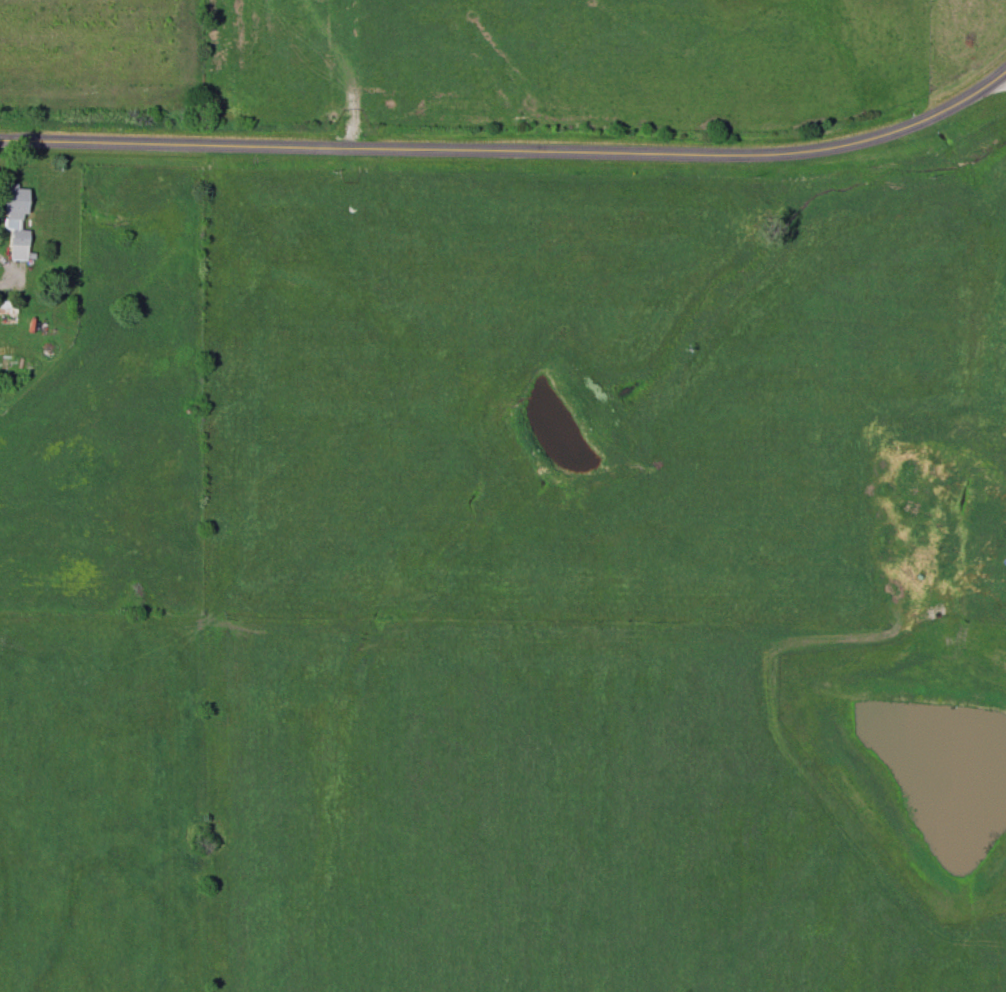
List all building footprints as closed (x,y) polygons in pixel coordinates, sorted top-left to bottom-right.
[(12,231),(11,262),(28,263),(30,231),(23,231),(23,216),(29,216),(31,190),(5,189),(3,231),(12,231)] [(16,303),(0,303),(0,316),(16,316),(16,303)] [(47,314),(20,314),(20,330),(47,330),(47,314)]
